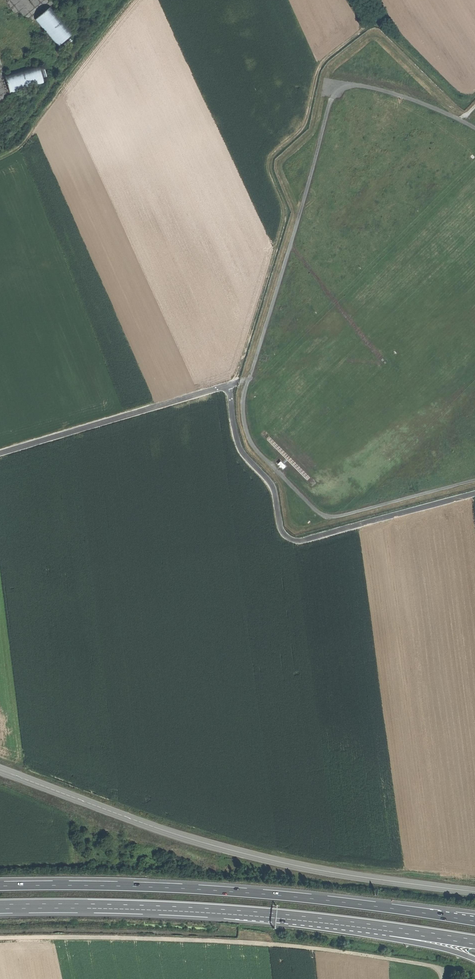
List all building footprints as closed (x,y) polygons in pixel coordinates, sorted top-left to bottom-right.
[(60,48),(73,36),(50,9),(37,20),(60,48)] [(43,80),(38,63),(4,75),(10,92),(43,80)]
